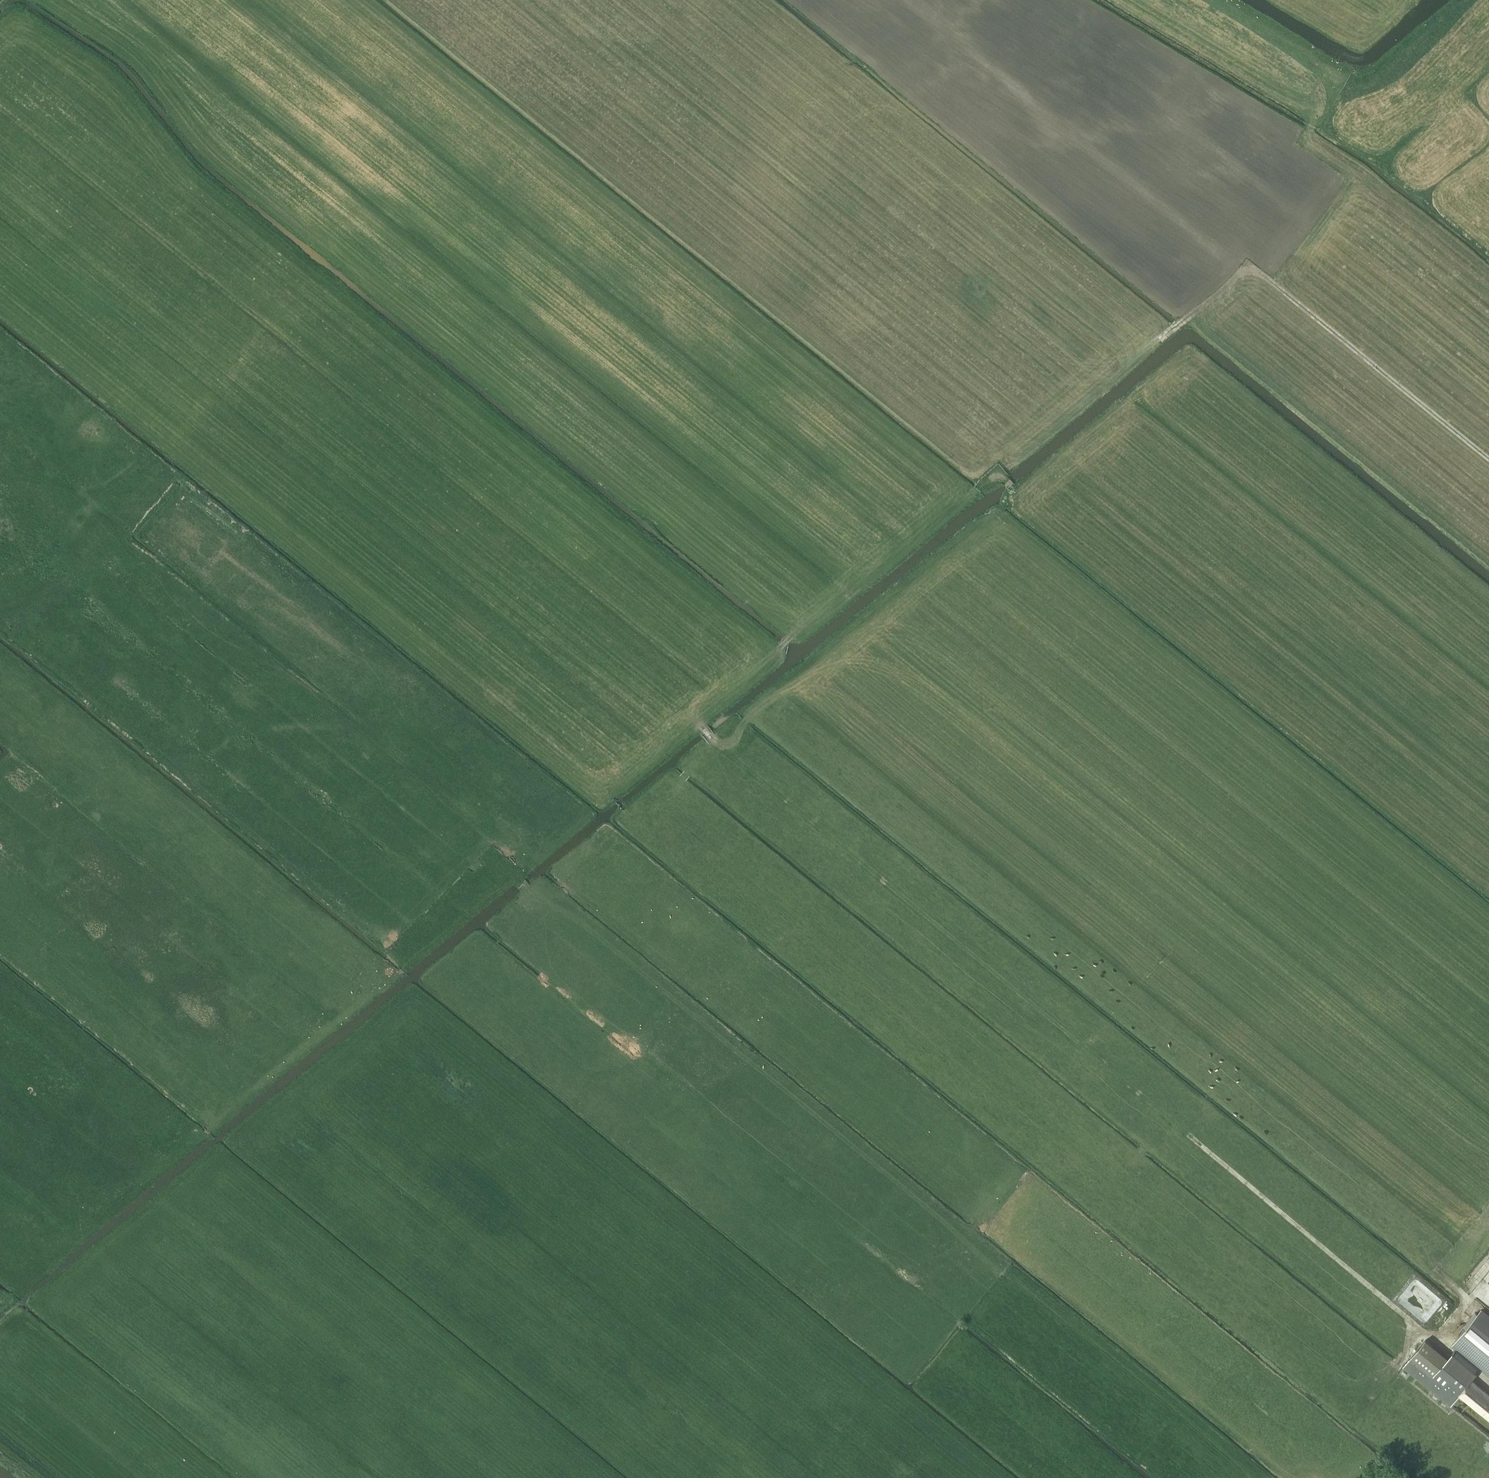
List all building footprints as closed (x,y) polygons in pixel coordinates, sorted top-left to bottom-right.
[(1471,1379),(1480,1367),(1488,1375),(1488,1316),(1480,1309),(1452,1344),(1456,1347),(1447,1357),(1443,1354),(1426,1339),(1403,1366),(1419,1379),(1421,1381),(1450,1404),(1459,1394),(1488,1419),(1488,1394),(1471,1379)]
